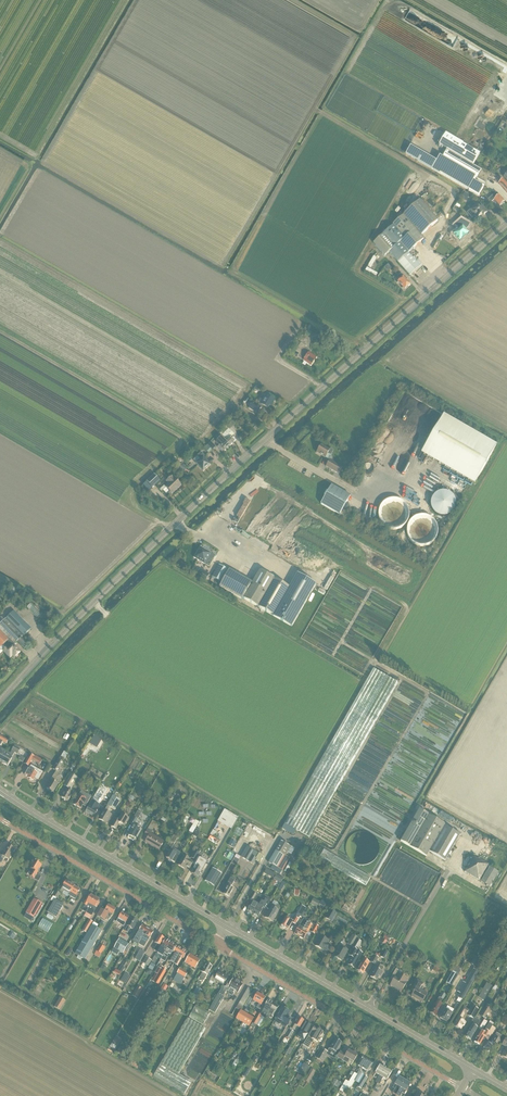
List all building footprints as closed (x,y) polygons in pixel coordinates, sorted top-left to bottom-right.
[(473,165),(480,153),(463,143),(446,133),(439,145),(447,150),(443,158),(477,178),(486,183),(490,175),(473,165)] [(406,154),(441,175),(442,174),(460,185),(469,190),(468,190),(478,196),(484,187),(475,181),(437,159),(436,162),(410,147),(406,154)] [(506,184),(503,179),(499,183),(503,188),(505,190),(506,192),(506,184)] [(470,195),(466,193),(465,192),(461,197),(466,200),(470,195)] [(505,201),(500,195),(499,195),(497,192),(489,199),(492,202),(494,200),(500,206),(501,205),(503,204),(503,203),(505,201)] [(424,239),(421,235),(438,221),(420,200),(403,215),(393,224),(393,225),(373,243),(385,256),(390,252),(410,276),(421,266),(423,264),(418,259),(418,260),(414,256),(413,258),(409,253),(424,239)] [(470,210),(467,213),(472,218),(475,216),(477,218),(482,214),(484,215),(488,212),(481,204),(479,206),(477,204),(470,210)] [(459,229),(453,234),(459,241),(463,238),(465,236),(469,233),(466,229),(468,228),(469,224),(462,220),(456,225),(459,229)] [(377,269),(382,257),(379,255),(373,267),(377,269)] [(373,267),(371,270),(382,276),(384,273),(373,267)] [(428,270),(419,276),(423,282),(432,276),(428,270)] [(404,275),(404,276),(402,273),(397,277),(400,279),(397,281),(405,289),(406,289),(408,288),(408,286),(410,284),(406,279),(407,278),(404,275)] [(311,367),(317,358),(310,352),(311,351),(296,340),(291,347),(295,350),(295,351),(299,354),(297,356),(303,361),(311,367)] [(271,404),(272,405),(275,400),(265,394),(262,398),(264,399),(262,402),(261,401),(258,405),(253,401),(248,408),(258,414),(262,407),(262,405),(268,409),(271,404)] [(421,453),(475,484),(497,445),(444,414),(421,453)] [(223,439),(225,437),(228,440),(226,442),(230,446),(235,441),(231,438),(235,434),(229,429),(233,425),(232,424),(234,422),(233,421),(235,419),(233,417),(229,421),(228,421),(226,424),(225,425),(226,425),(226,426),(218,434),(219,434),(218,435),(223,439)] [(226,442),(223,439),(218,435),(216,437),(219,439),(216,442),(225,451),(230,446),(226,442)] [(330,448),(330,450),(321,445),(317,453),(326,458),(328,454),(331,456),(334,450),(330,448)] [(198,456),(194,460),(196,462),(196,463),(203,471),(211,465),(204,457),(205,456),(201,452),(197,456),(198,456)] [(343,467),(330,460),(326,467),(338,474),(343,467)] [(188,467),(178,461),(175,467),(185,472),(188,467)] [(220,465),(208,470),(212,478),(223,473),(220,465)] [(151,487),(152,488),(160,481),(154,474),(146,482),(151,487)] [(166,488),(163,490),(167,494),(170,491),(172,494),(177,488),(177,489),(181,485),(172,476),(171,476),(169,474),(165,477),(167,480),(166,481),(168,484),(165,487),(166,488)] [(146,482),(143,485),(149,491),(152,488),(151,487),(146,482)] [(343,509),(351,496),(332,485),(321,504),(339,515),(340,515),(343,516),(346,511),(343,509)] [(445,490),(444,490),(442,490),(441,490),(440,491),(439,491),(438,491),(437,492),(436,493),(435,493),(435,494),(434,495),(433,496),(432,497),(432,498),(431,500),(431,501),(431,502),(431,503),(431,504),(431,505),(431,506),(432,507),(432,508),(433,509),(433,510),(434,511),(435,512),(436,513),(437,514),(438,514),(439,514),(440,515),(441,515),(442,515),(444,515),(445,515),(446,515),(447,515),(448,514),(449,514),(450,514),(451,513),(452,512),(453,511),(454,510),(454,509),(455,508),(455,507),(456,506),(456,505),(456,504),(456,503),(456,502),(456,501),(456,500),(455,498),(455,497),(454,496),(453,495),(452,494),(452,493),(451,493),(450,492),(449,491),(448,491),(447,491),(446,490),(445,490)] [(392,525),(393,525),(394,525),(395,525),(396,525),(397,525),(398,524),(399,524),(400,523),(401,522),(402,521),(403,521),(403,520),(404,519),(405,518),(405,517),(405,516),(406,515),(406,513),(406,512),(406,511),(406,510),(405,509),(405,508),(405,507),(404,506),(403,505),(403,504),(402,503),(401,502),(400,502),(399,501),(398,500),(397,500),(396,500),(395,499),(394,499),(393,499),(392,499),(391,499),(389,500),(388,500),(387,500),(386,501),(385,502),(384,502),(384,503),(383,504),(382,505),(381,506),(381,507),(381,508),(380,509),(380,510),(380,511),(380,512),(380,513),(380,515),(380,516),(381,517),(381,518),(381,519),(382,520),(383,521),(384,521),(384,522),(385,523),(386,524),(387,524),(388,525),(389,525),(391,525),(392,525)] [(421,516),(420,515),(419,516),(418,516),(417,516),(416,516),(415,517),(414,517),(413,518),(413,519),(412,519),(411,520),(411,521),(410,522),(410,523),(410,524),(409,525),(409,526),(409,527),(410,528),(410,529),(410,530),(410,531),(411,532),(411,533),(412,533),(413,534),(413,535),(414,535),(415,536),(416,536),(416,537),(417,537),(418,537),(419,537),(420,537),(421,537),(422,537),(423,537),(424,537),(425,536),(426,536),(426,535),(427,535),(428,534),(429,533),(430,532),(430,531),(430,530),(431,529),(431,528),(431,527),(431,526),(431,525),(431,524),(430,523),(430,522),(430,521),(429,520),(429,519),(428,519),(427,518),(426,517),(425,516),(424,516),(423,516),(422,516),(421,516)] [(213,561),(216,555),(200,546),(197,552),(213,561)] [(209,567),(213,561),(197,552),(194,558),(209,567)] [(230,569),(229,570),(219,565),(212,577),(221,582),(220,585),(219,587),(242,600),(243,598),(244,598),(243,598),(258,607),(273,615),(272,616),(291,627),(317,584),(297,573),(289,587),(274,578),(260,570),(253,582),(230,569)] [(210,574),(200,568),(196,575),(206,581),(210,574)] [(35,605),(33,607),(42,617),(45,614),(35,605)] [(6,618),(24,636),(32,628),(14,610),(6,618)] [(22,637),(24,636),(6,618),(0,624),(0,631),(9,640),(14,645),(18,642),(22,637)] [(9,640),(0,631),(0,647),(1,647),(1,648),(9,640)] [(22,637),(18,642),(25,649),(29,644),(22,637)] [(14,645),(9,640),(1,648),(1,647),(0,648),(0,654),(4,651),(10,657),(13,655),(15,658),(21,652),(14,645)] [(95,736),(89,744),(97,749),(102,740),(95,736)] [(8,751),(2,762),(5,764),(8,765),(9,764),(15,753),(18,754),(21,749),(15,746),(11,753),(8,751)] [(31,761),(34,755),(32,753),(32,754),(30,753),(27,759),(25,764),(28,766),(31,761)] [(64,758),(62,757),(61,756),(59,759),(53,769),(57,771),(54,775),(51,780),(52,781),(47,789),(53,793),(58,785),(59,785),(63,778),(60,776),(63,770),(60,768),(64,763),(62,761),(64,758)] [(31,765),(25,776),(28,777),(28,778),(30,779),(30,780),(31,780),(32,780),(33,780),(34,778),(38,781),(43,772),(31,765)] [(67,790),(62,798),(68,801),(75,789),(72,787),(78,777),(71,773),(63,787),(67,790)] [(99,787),(93,797),(99,801),(105,791),(99,787)] [(79,795),(74,805),(81,809),(84,802),(85,802),(87,804),(91,797),(81,791),(79,795)] [(115,792),(107,805),(115,810),(121,800),(117,798),(119,794),(115,792)] [(94,816),(98,809),(97,808),(99,804),(93,800),(86,812),(94,816)] [(445,825),(428,815),(428,814),(419,809),(401,841),(410,846),(426,856),(429,851),(445,861),(460,835),(444,825),(445,825)] [(112,815),(108,812),(105,810),(99,819),(106,823),(108,820),(109,820),(112,815)] [(225,810),(218,821),(226,826),(233,815),(225,810)] [(141,827),(135,823),(141,814),(137,811),(131,823),(134,825),(132,829),(133,829),(129,835),(128,838),(135,842),(136,839),(142,829),(140,828),(141,827)] [(130,818),(126,816),(122,814),(119,819),(116,818),(111,827),(115,829),(119,823),(125,827),(130,818)] [(233,815),(226,826),(232,829),(238,818),(233,815)] [(160,848),(164,841),(151,833),(157,823),(153,821),(145,835),(148,837),(146,842),(153,847),(154,845),(160,848)] [(175,862),(180,853),(178,851),(172,848),(178,838),(174,835),(166,849),(170,851),(166,858),(172,862),(172,861),(175,862)] [(281,840),(269,862),(273,865),(283,871),(290,858),(286,856),(291,846),(281,840)] [(9,860),(15,849),(8,845),(3,854),(0,852),(0,862),(2,863),(5,858),(9,860)] [(263,855),(259,853),(247,846),(241,857),(254,864),(256,860),(259,862),(263,855)] [(299,857),(302,850),(297,848),(294,855),(299,857)] [(190,868),(194,862),(184,856),(178,865),(185,869),(187,866),(190,868)] [(486,862),(478,858),(474,856),(473,856),(465,871),(479,880),(489,864),(486,862)] [(196,866),(192,873),(198,877),(201,871),(202,871),(207,863),(198,858),(194,865),(196,866)] [(23,870),(24,873),(27,875),(28,874),(30,876),(39,881),(41,876),(37,874),(42,865),(40,864),(40,863),(38,862),(38,863),(34,860),(31,865),(32,866),(30,869),(29,868),(28,870),(26,868),(25,868),(24,868),(23,870)] [(280,874),(283,871),(273,865),(271,869),(280,874)] [(490,886),(499,872),(490,867),(481,881),(490,886)] [(213,868),(205,881),(214,886),(222,873),(213,868)] [(277,874),(274,879),(280,883),(283,878),(277,874)] [(224,894),(229,897),(234,888),(232,887),(236,880),(231,877),(226,886),(228,887),(224,894)] [(75,886),(66,881),(60,891),(63,893),(64,891),(69,894),(69,895),(75,899),(79,893),(78,893),(80,889),(74,886),(75,886)] [(263,898),(262,897),(254,893),(250,899),(253,901),(248,911),(254,914),(256,912),(255,911),(257,908),(256,907),(257,906),(258,907),(263,898)] [(86,913),(95,897),(91,895),(90,897),(88,896),(84,904),(85,905),(82,910),(86,913)] [(92,916),(97,908),(100,903),(98,902),(99,900),(95,897),(86,913),(92,916)] [(266,907),(270,901),(263,898),(258,907),(257,906),(256,907),(257,908),(255,911),(256,912),(254,914),(258,917),(263,908),(265,909),(266,907)] [(314,898),(310,904),(316,907),(318,905),(319,902),(314,898)] [(34,918),(42,903),(34,899),(26,913),(34,918)] [(64,904),(55,899),(48,912),(57,918),(64,904)] [(279,910),(275,908),(277,906),(270,902),(266,908),(269,909),(265,917),(273,922),(279,910)] [(111,918),(113,915),(116,909),(109,905),(106,909),(103,907),(97,917),(105,921),(108,917),(111,918)] [(332,922),(338,913),(330,909),(325,918),(332,922)] [(292,923),(296,925),(299,919),(300,917),(302,918),(304,914),(300,912),(298,915),(297,915),(293,921),(287,917),(281,926),(282,926),(282,927),(284,928),(285,928),(286,928),(288,929),(292,923)] [(121,920),(126,923),(129,917),(122,913),(117,922),(119,924),(121,920)] [(340,915),(338,919),(351,925),(353,921),(340,915)] [(48,918),(45,923),(55,928),(58,922),(48,918)] [(137,922),(137,921),(133,918),(133,919),(132,919),(128,926),(127,926),(125,931),(128,933),(131,928),(133,929),(137,922)] [(158,929),(163,922),(159,919),(154,925),(158,929)] [(315,934),(318,928),(318,929),(319,927),(312,923),(312,922),(312,921),(309,919),(308,922),(306,924),(299,936),(304,939),(311,928),(312,929),(313,929),(312,932),(315,934)] [(299,936),(306,924),(304,922),(301,927),(299,926),(295,934),(299,936)] [(92,925),(75,953),(78,955),(82,957),(86,960),(102,931),(97,928),(92,925)] [(139,944),(148,928),(146,927),(146,926),(145,925),(144,926),(143,925),(133,941),(139,944)] [(151,930),(148,928),(139,944),(138,945),(144,948),(154,931),(153,931),(153,930),(151,929),(151,930)] [(353,947),(356,943),(359,938),(352,934),(347,944),(353,947)] [(157,952),(165,938),(163,937),(163,936),(161,935),(160,935),(155,943),(159,945),(158,945),(157,945),(154,950),(157,952)] [(328,951),(331,945),(328,943),(329,941),(321,936),(315,946),(323,950),(324,949),(328,951)] [(114,948),(124,953),(129,944),(120,939),(114,948)] [(163,956),(171,942),(166,939),(158,953),(163,956)] [(169,954),(171,955),(176,945),(171,942),(163,956),(161,959),(165,961),(167,959),(169,956),(168,955),(169,954)] [(360,945),(357,943),(356,943),(353,947),(354,948),(354,949),(353,948),(349,954),(353,956),(349,965),(354,968),(362,954),(357,951),(360,945)] [(100,944),(96,951),(97,951),(101,954),(105,947),(100,944)] [(183,949),(182,949),(177,946),(173,953),(174,953),(170,961),(174,964),(183,949)] [(342,961),(348,950),(341,946),(335,957),(342,961)] [(183,958),(183,959),(187,952),(183,949),(174,964),(178,966),(183,958)] [(146,952),(141,950),(135,959),(140,962),(146,952)] [(389,952),(385,950),(381,956),(385,959),(389,952)] [(185,963),(195,969),(200,960),(195,958),(190,955),(185,963)] [(379,957),(375,955),(371,962),(375,964),(379,957)] [(460,969),(463,964),(465,960),(465,959),(461,956),(458,961),(456,965),(457,965),(453,971),(446,982),(452,986),(461,970),(460,969)] [(152,960),(146,957),(143,963),(149,966),(152,960)] [(363,974),(370,962),(364,959),(357,970),(358,970),(358,971),(360,972),(361,972),(363,974)] [(203,983),(207,975),(212,967),(207,963),(205,968),(204,967),(201,972),(203,973),(198,980),(197,983),(200,985),(202,982),(203,983)] [(380,978),(384,972),(382,971),(384,967),(380,965),(378,969),(376,968),(375,971),(371,977),(377,981),(379,978),(380,978)] [(163,970),(163,969),(164,968),(160,966),(159,968),(158,968),(154,973),(156,974),(151,981),(155,983),(162,971),(162,970),(163,970)] [(180,968),(177,974),(185,978),(188,973),(180,968)] [(162,971),(155,983),(159,984),(166,971),(163,969),(163,970),(162,970),(162,971)] [(401,990),(408,979),(400,974),(402,972),(397,969),(392,976),(395,978),(392,985),(401,990)] [(460,993),(458,998),(463,1001),(480,972),(474,969),(466,983),(463,982),(458,992),(460,993)] [(216,981),(223,985),(228,977),(220,972),(217,976),(214,974),(210,980),(214,983),(216,981)] [(177,974),(173,980),(181,985),(185,978),(177,974)] [(228,989),(227,991),(229,992),(228,994),(233,996),(234,993),(233,992),(234,991),(238,993),(243,985),(233,979),(229,987),(228,989)] [(422,1002),(427,993),(419,988),(423,983),(418,980),(413,987),(417,990),(413,996),(422,1002)] [(137,999),(143,989),(137,986),(132,996),(137,999)] [(223,997),(228,989),(223,986),(209,1010),(215,1014),(224,998),(223,997)] [(203,991),(198,988),(194,995),(195,996),(194,998),(197,1000),(200,994),(201,994),(203,991)] [(240,1010),(242,1008),(252,990),(248,988),(238,1005),(237,1008),(240,1010)] [(436,1016),(443,1004),(441,1003),(443,999),(443,1000),(446,995),(442,992),(440,997),(430,1013),(436,1016)] [(263,1005),(262,1004),(265,998),(258,993),(253,1001),(259,1004),(257,1007),(260,1010),(263,1005)] [(60,997),(54,1007),(60,1010),(66,1001),(60,997)] [(258,1013),(250,1027),(252,1028),(255,1027),(262,1016),(265,1018),(266,1017),(268,1014),(274,1003),(269,1000),(263,1011),(261,1015),(258,1013)] [(268,1014),(266,1017),(269,1019),(270,1017),(272,1018),(273,1016),(279,1006),(274,1003),(268,1014)] [(211,1013),(196,1005),(189,1017),(204,1025),(211,1013)] [(487,1005),(481,1016),(485,1019),(487,1015),(488,1012),(492,1007),(487,1005)] [(474,1006),(468,1016),(473,1019),(479,1009),(474,1006)] [(459,1018),(454,1026),(459,1030),(462,1025),(464,1027),(466,1022),(461,1019),(464,1014),(467,1009),(463,1007),(459,1014),(457,1017),(459,1018)] [(283,1022),(288,1025),(292,1019),(288,1016),(288,1015),(290,1012),(282,1008),(276,1018),(277,1018),(275,1022),(280,1025),(281,1024),(283,1022)] [(255,1018),(241,1010),(236,1019),(250,1026),(255,1018)] [(452,1014),(445,1010),(440,1019),(447,1023),(452,1014)] [(470,1040),(475,1032),(478,1028),(477,1027),(480,1021),(475,1017),(471,1024),(472,1025),(470,1028),(465,1037),(470,1040)] [(298,1027),(300,1028),(305,1021),(299,1018),(295,1025),(292,1029),(293,1029),(296,1031),(298,1027)] [(484,1020),(482,1024),(479,1028),(482,1030),(488,1022),(484,1020)] [(303,1038),(304,1037),(311,1025),(306,1022),(301,1031),(303,1032),(301,1036),(301,1037),(295,1046),(298,1048),(304,1039),(303,1038)] [(480,1033),(474,1042),(475,1043),(475,1044),(477,1045),(478,1044),(479,1045),(484,1039),(485,1039),(486,1037),(489,1032),(492,1027),(493,1025),(489,1023),(482,1035),(480,1033)] [(315,1041),(318,1042),(324,1032),(314,1027),(312,1031),(303,1045),(309,1048),(314,1041),(315,1041)] [(294,1032),(290,1030),(285,1039),(288,1041),(294,1032)] [(488,1041),(484,1048),(491,1052),(495,1045),(496,1046),(497,1044),(499,1041),(501,1042),(502,1040),(500,1039),(502,1036),(497,1032),(492,1040),(491,1043),(488,1041)] [(121,1039),(116,1036),(112,1043),(117,1046),(121,1039)] [(331,1051),(336,1054),(342,1043),(335,1039),(329,1049),(332,1050),(331,1051)] [(328,1052),(322,1049),(317,1058),(318,1059),(316,1061),(320,1064),(322,1061),(323,1062),(328,1052)] [(350,1060),(354,1062),(358,1055),(349,1050),(346,1054),(341,1051),(337,1057),(348,1063),(350,1060)] [(361,1072),(369,1059),(364,1056),(358,1066),(360,1067),(359,1070),(361,1072)] [(361,1073),(366,1075),(374,1062),(369,1059),(361,1072),(361,1073)] [(378,1083),(386,1069),(380,1066),(376,1073),(379,1076),(376,1082),(378,1083)] [(311,1069),(304,1081),(309,1083),(316,1071),(311,1069)] [(383,1078),(387,1080),(392,1073),(386,1069),(378,1083),(380,1084),(383,1078)] [(346,1080),(341,1088),(348,1092),(359,1075),(355,1073),(349,1082),(346,1080)] [(357,1087),(361,1089),(368,1078),(364,1076),(357,1087)] [(397,1095),(405,1081),(399,1077),(395,1085),(397,1086),(393,1093),(397,1095)] [(405,1094),(411,1084),(405,1081),(397,1095),(401,1095),(402,1093),(405,1094)]
